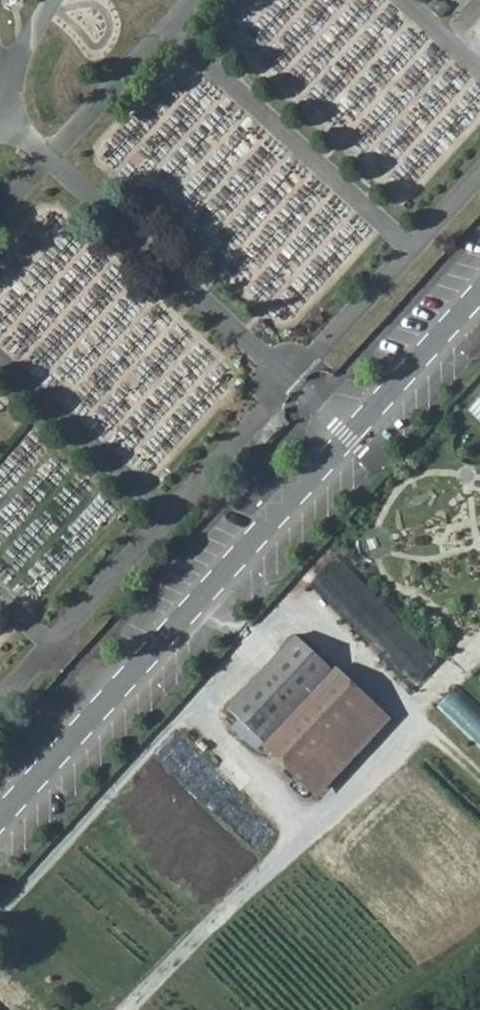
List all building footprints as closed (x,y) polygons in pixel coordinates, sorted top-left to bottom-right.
[(470,412),(479,421),(479,401),(470,412)] [(386,706),(312,639),(246,711),(257,724),(250,731),(275,754),(282,747),(319,780),(386,706)] [(461,683),(442,702),(479,740),(479,702),(461,683)] [(319,780),(334,794),(401,720),(386,706),(319,780)]
